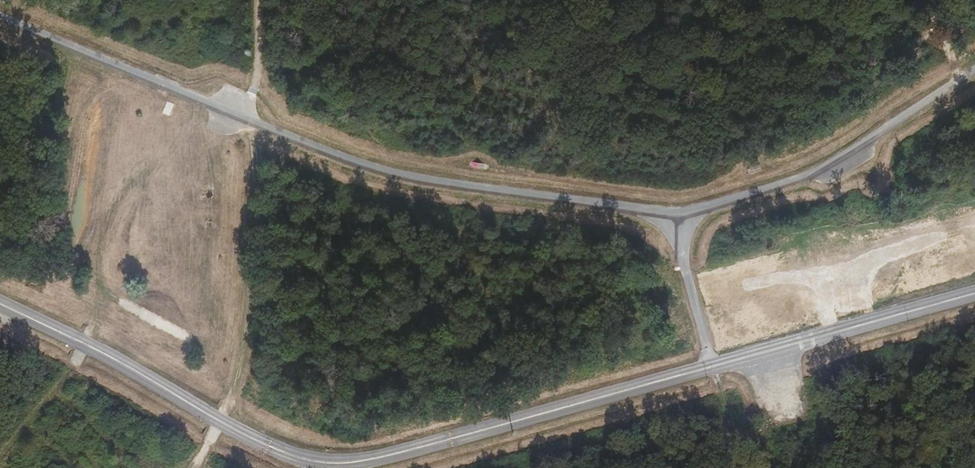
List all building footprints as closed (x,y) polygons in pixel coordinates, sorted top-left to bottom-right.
[(13,218),(5,218),(5,228),(12,229),(13,218)] [(819,272),(813,252),(806,254),(812,274),(819,272)]
